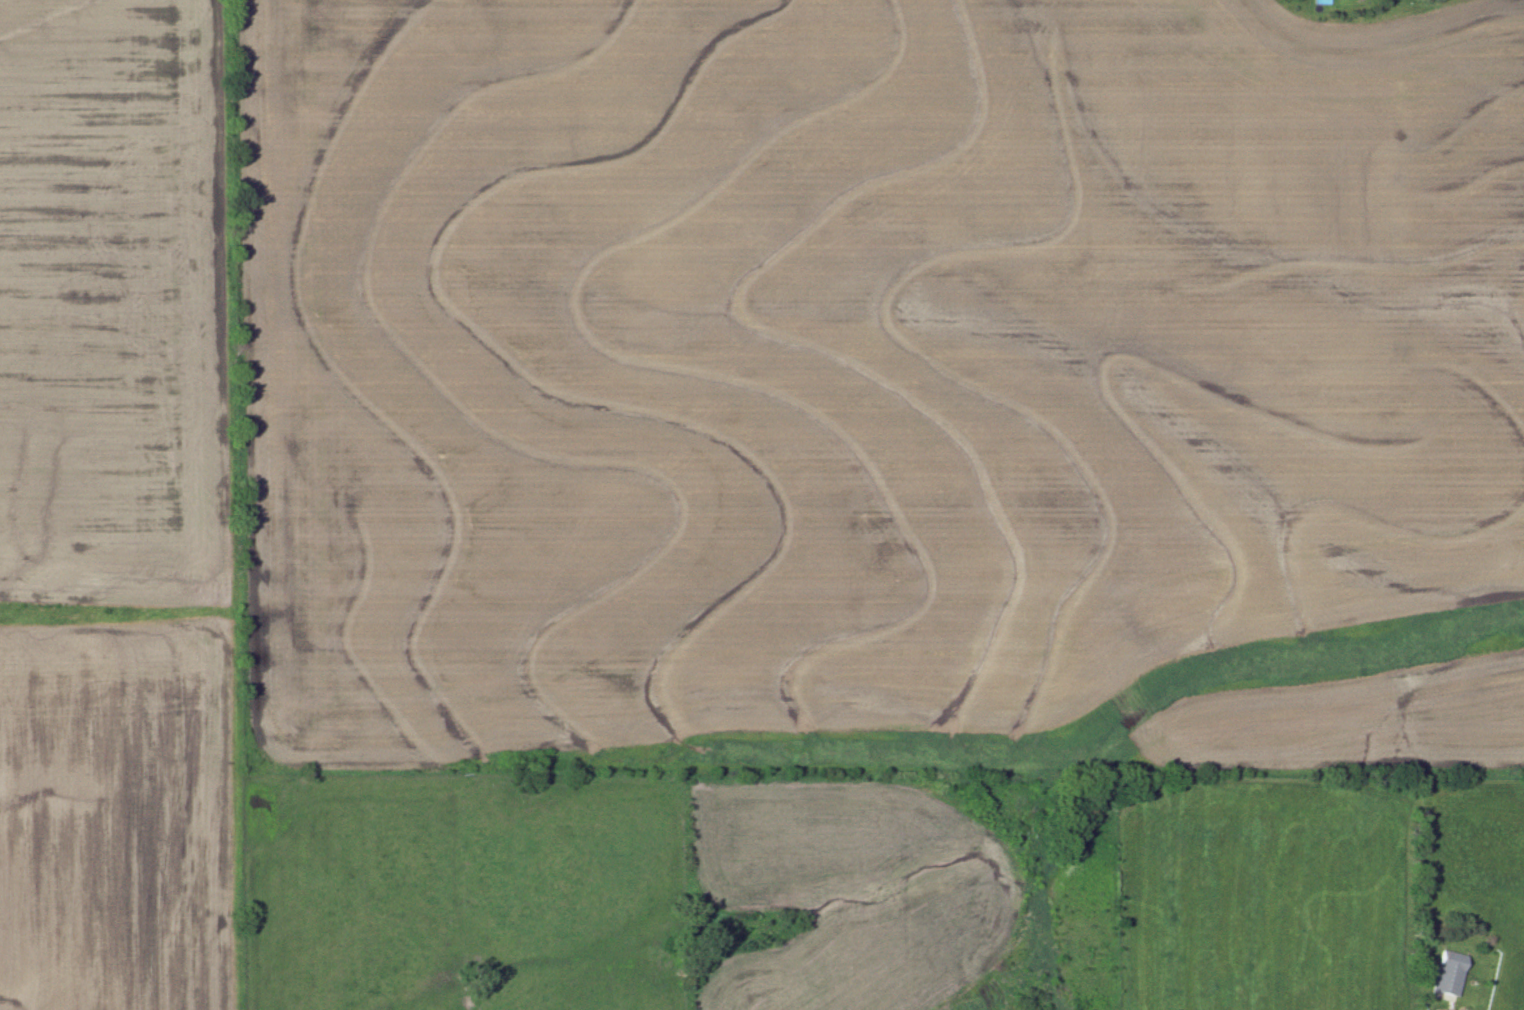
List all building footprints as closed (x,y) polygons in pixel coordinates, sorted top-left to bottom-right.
[(1457,998),(1466,956),(1439,950),(1430,991),(1457,998)]
